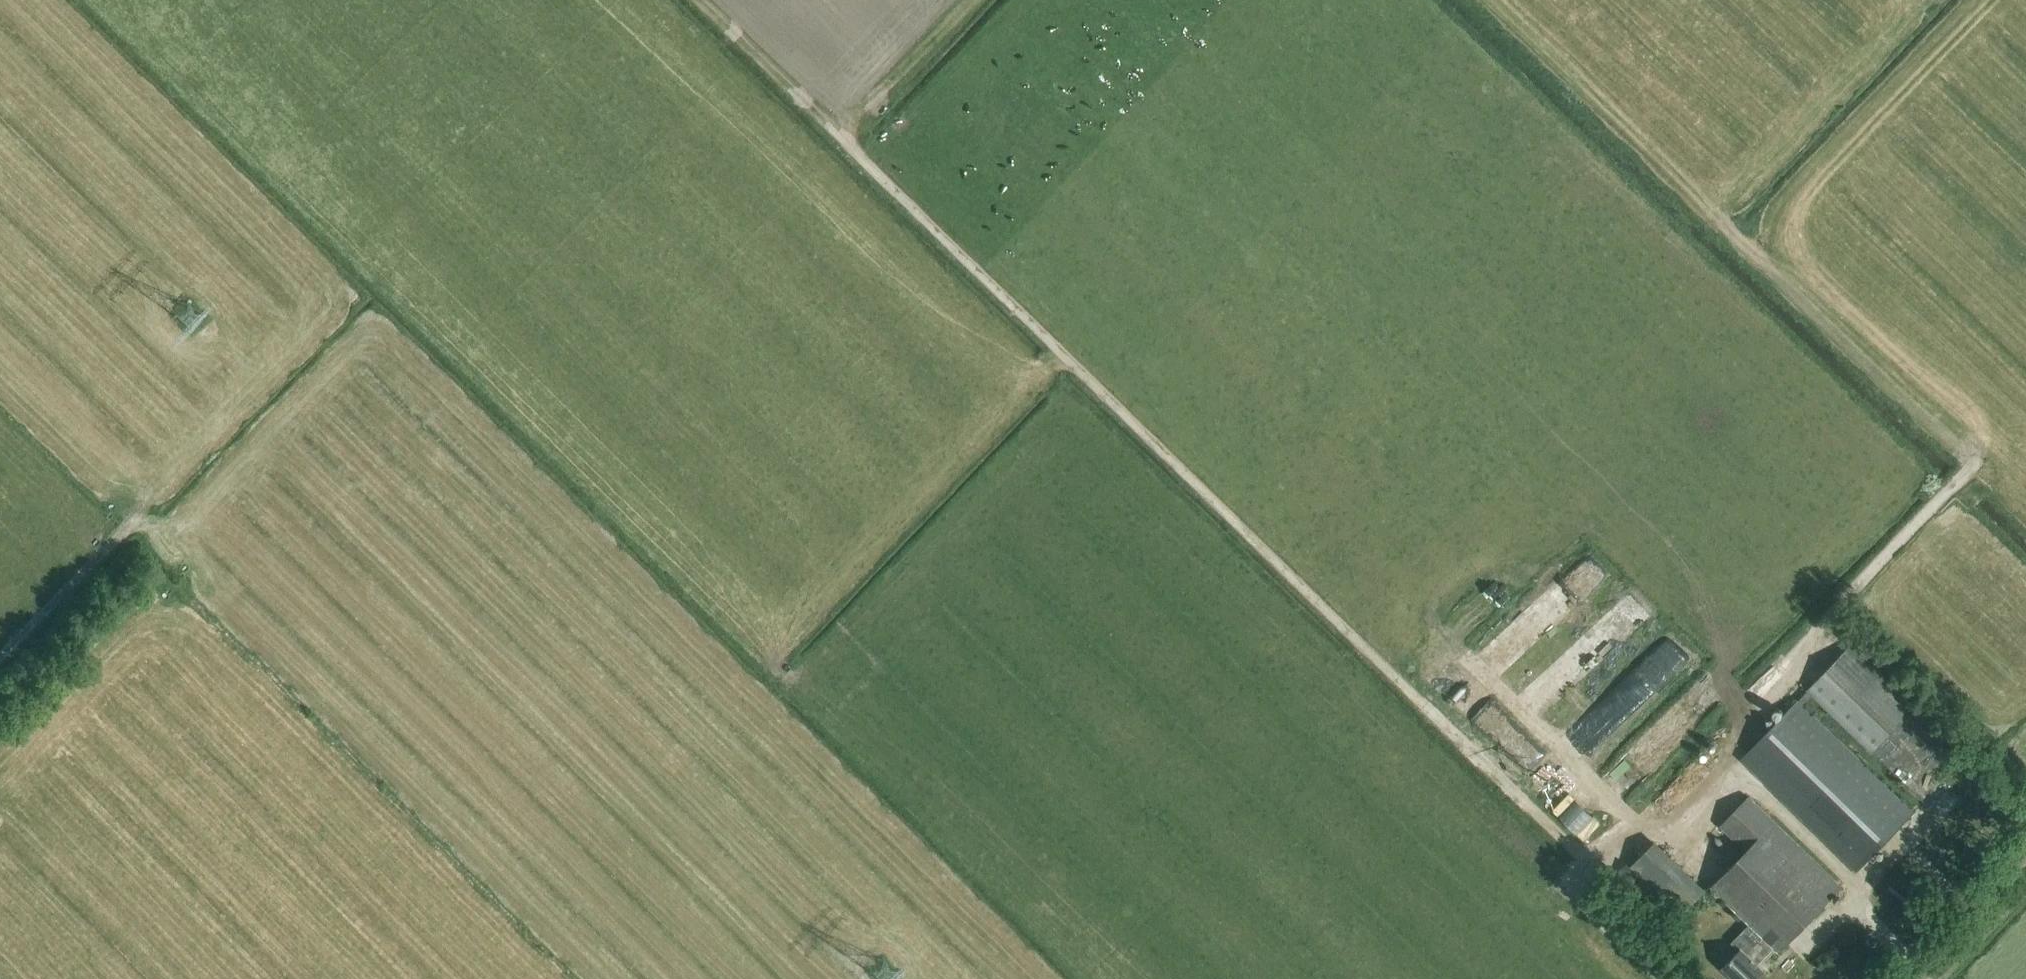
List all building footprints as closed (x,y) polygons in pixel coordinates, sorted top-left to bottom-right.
[(1592,663),(1643,616),(1625,598),(1575,645),(1592,663)] [(1968,761),(1853,648),(1742,761),(1857,874),(1914,816),(1804,707),(1813,697),(1924,806),(1968,761)] [(1749,797),(1720,827),(1745,852),(1711,887),(1749,925),(1731,943),(1739,951),(1723,969),(1733,978),(1761,978),(1767,972),(1760,966),(1775,950),(1778,953),(1842,887),(1749,797)] [(1681,916),(1706,890),(1655,842),(1630,868),(1681,916)]
